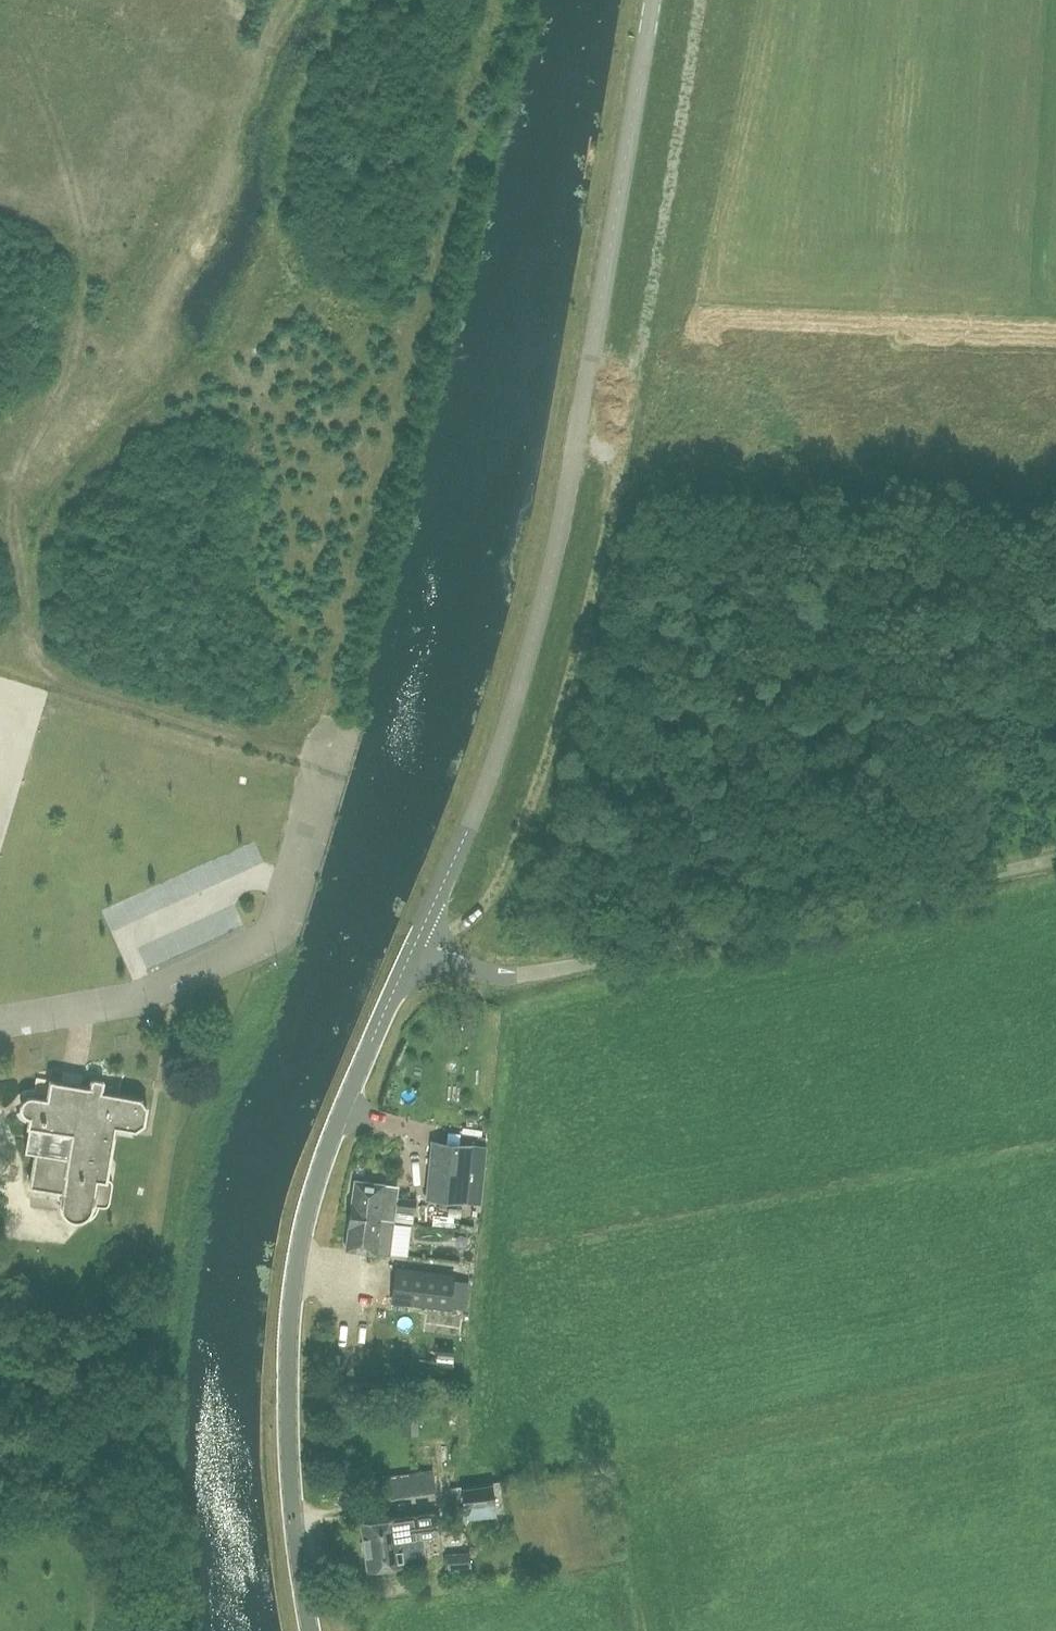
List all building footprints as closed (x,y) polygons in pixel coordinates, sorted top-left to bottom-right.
[(127,190),(132,169),(122,166),(117,187),(127,190)] [(81,1219),(83,1218),(84,1217),(87,1216),(89,1214),(90,1211),(91,1209),(92,1207),(97,1180),(106,1181),(115,1127),(135,1130),(144,1124),(147,1107),(141,1099),(101,1092),(103,1083),(101,1080),(94,1079),(91,1081),(90,1087),(50,1081),(47,1099),(32,1096),(30,1096),(28,1097),(26,1098),(24,1099),(23,1100),(22,1101),(21,1103),(21,1105),(21,1107),(21,1109),(21,1111),(23,1113),(24,1115),(26,1116),(28,1117),(30,1117),(28,1126),(24,1150),(36,1151),(30,1186),(63,1191),(61,1200),(61,1203),(61,1205),(62,1209),(63,1212),(65,1214),(67,1216),(69,1217),(72,1219),(74,1219),(76,1219),(79,1219),(81,1219)] [(471,1143),(431,1140),(425,1198),(466,1202),(471,1143)] [(350,1215),(394,1221),(395,1218),(382,1217),(384,1205),(391,1206),(392,1199),(385,1198),(387,1184),(355,1180),(350,1215)] [(396,1210),(415,1211),(416,1197),(397,1196),(396,1210)] [(394,1221),(350,1215),(346,1250),(378,1254),(378,1253),(390,1255),(394,1221)] [(390,1302),(450,1309),(450,1305),(466,1307),(469,1280),(454,1278),(455,1273),(395,1266),(390,1302)] [(448,1398),(402,1399),(403,1434),(419,1433),(419,1412),(448,1411),(448,1398)] [(463,1488),(466,1511),(498,1507),(495,1483),(463,1488)] [(368,1569),(404,1563),(401,1539),(441,1533),(437,1512),(362,1523),(368,1569)]
